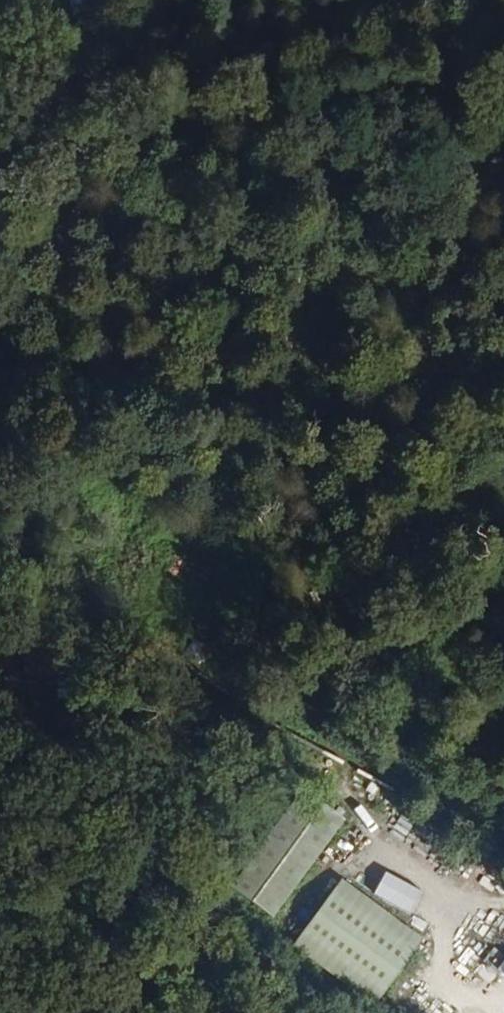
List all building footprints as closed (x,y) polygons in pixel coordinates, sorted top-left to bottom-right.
[(230,887),(273,918),(346,820),(304,788),(230,887)] [(423,891),(386,871),(374,894),(411,914),(423,891)] [(422,937),(342,880),(294,947),(374,1004),(422,937)]
